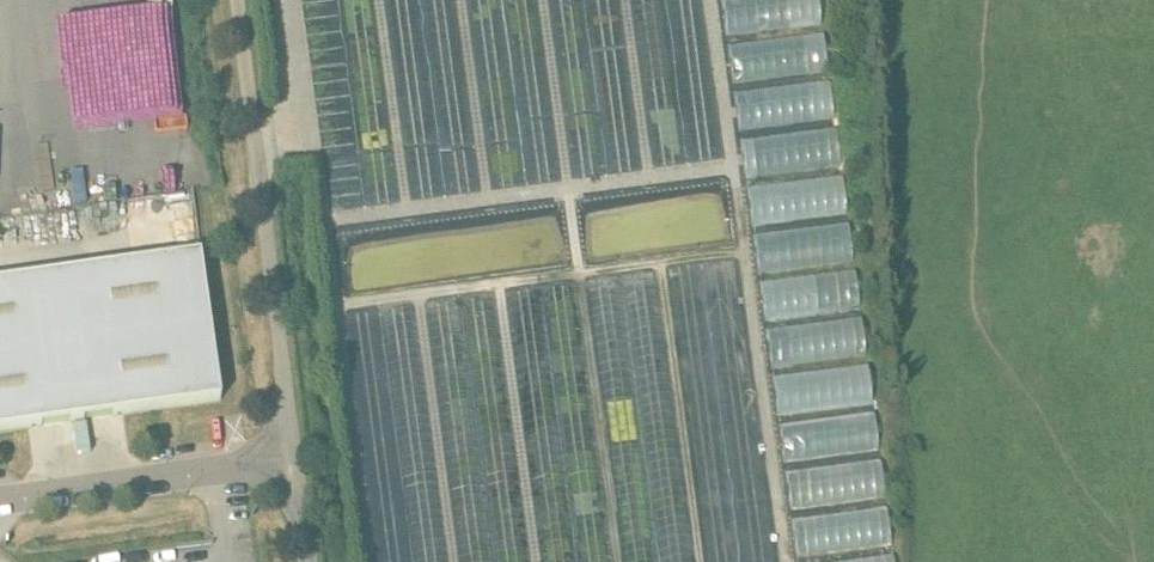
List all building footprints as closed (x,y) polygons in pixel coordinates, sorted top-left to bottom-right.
[(825,18),(823,0),(725,0),(730,31),(825,18)] [(742,124),(837,113),(827,28),(731,39),(736,82),(737,82),(742,124)] [(744,135),(749,172),(843,160),(839,122),(744,135)] [(755,219),(850,208),(845,171),(750,182),(755,219)] [(855,258),(853,223),(758,228),(760,262),(855,258)] [(122,413),(220,399),(199,255),(0,284),(0,431),(122,413)] [(858,267),(764,276),(768,314),(862,304),(858,267)] [(770,325),(774,361),(868,350),(864,313),(770,325)] [(872,362),(777,368),(780,407),(874,402),(872,362)] [(878,409),(783,414),(785,454),(880,448),(878,409)] [(885,457),(790,463),(792,500),(887,495),(885,457)] [(889,500),(795,515),(800,552),(894,538),(889,500)] [(895,548),(805,561),(897,561),(895,548)]
